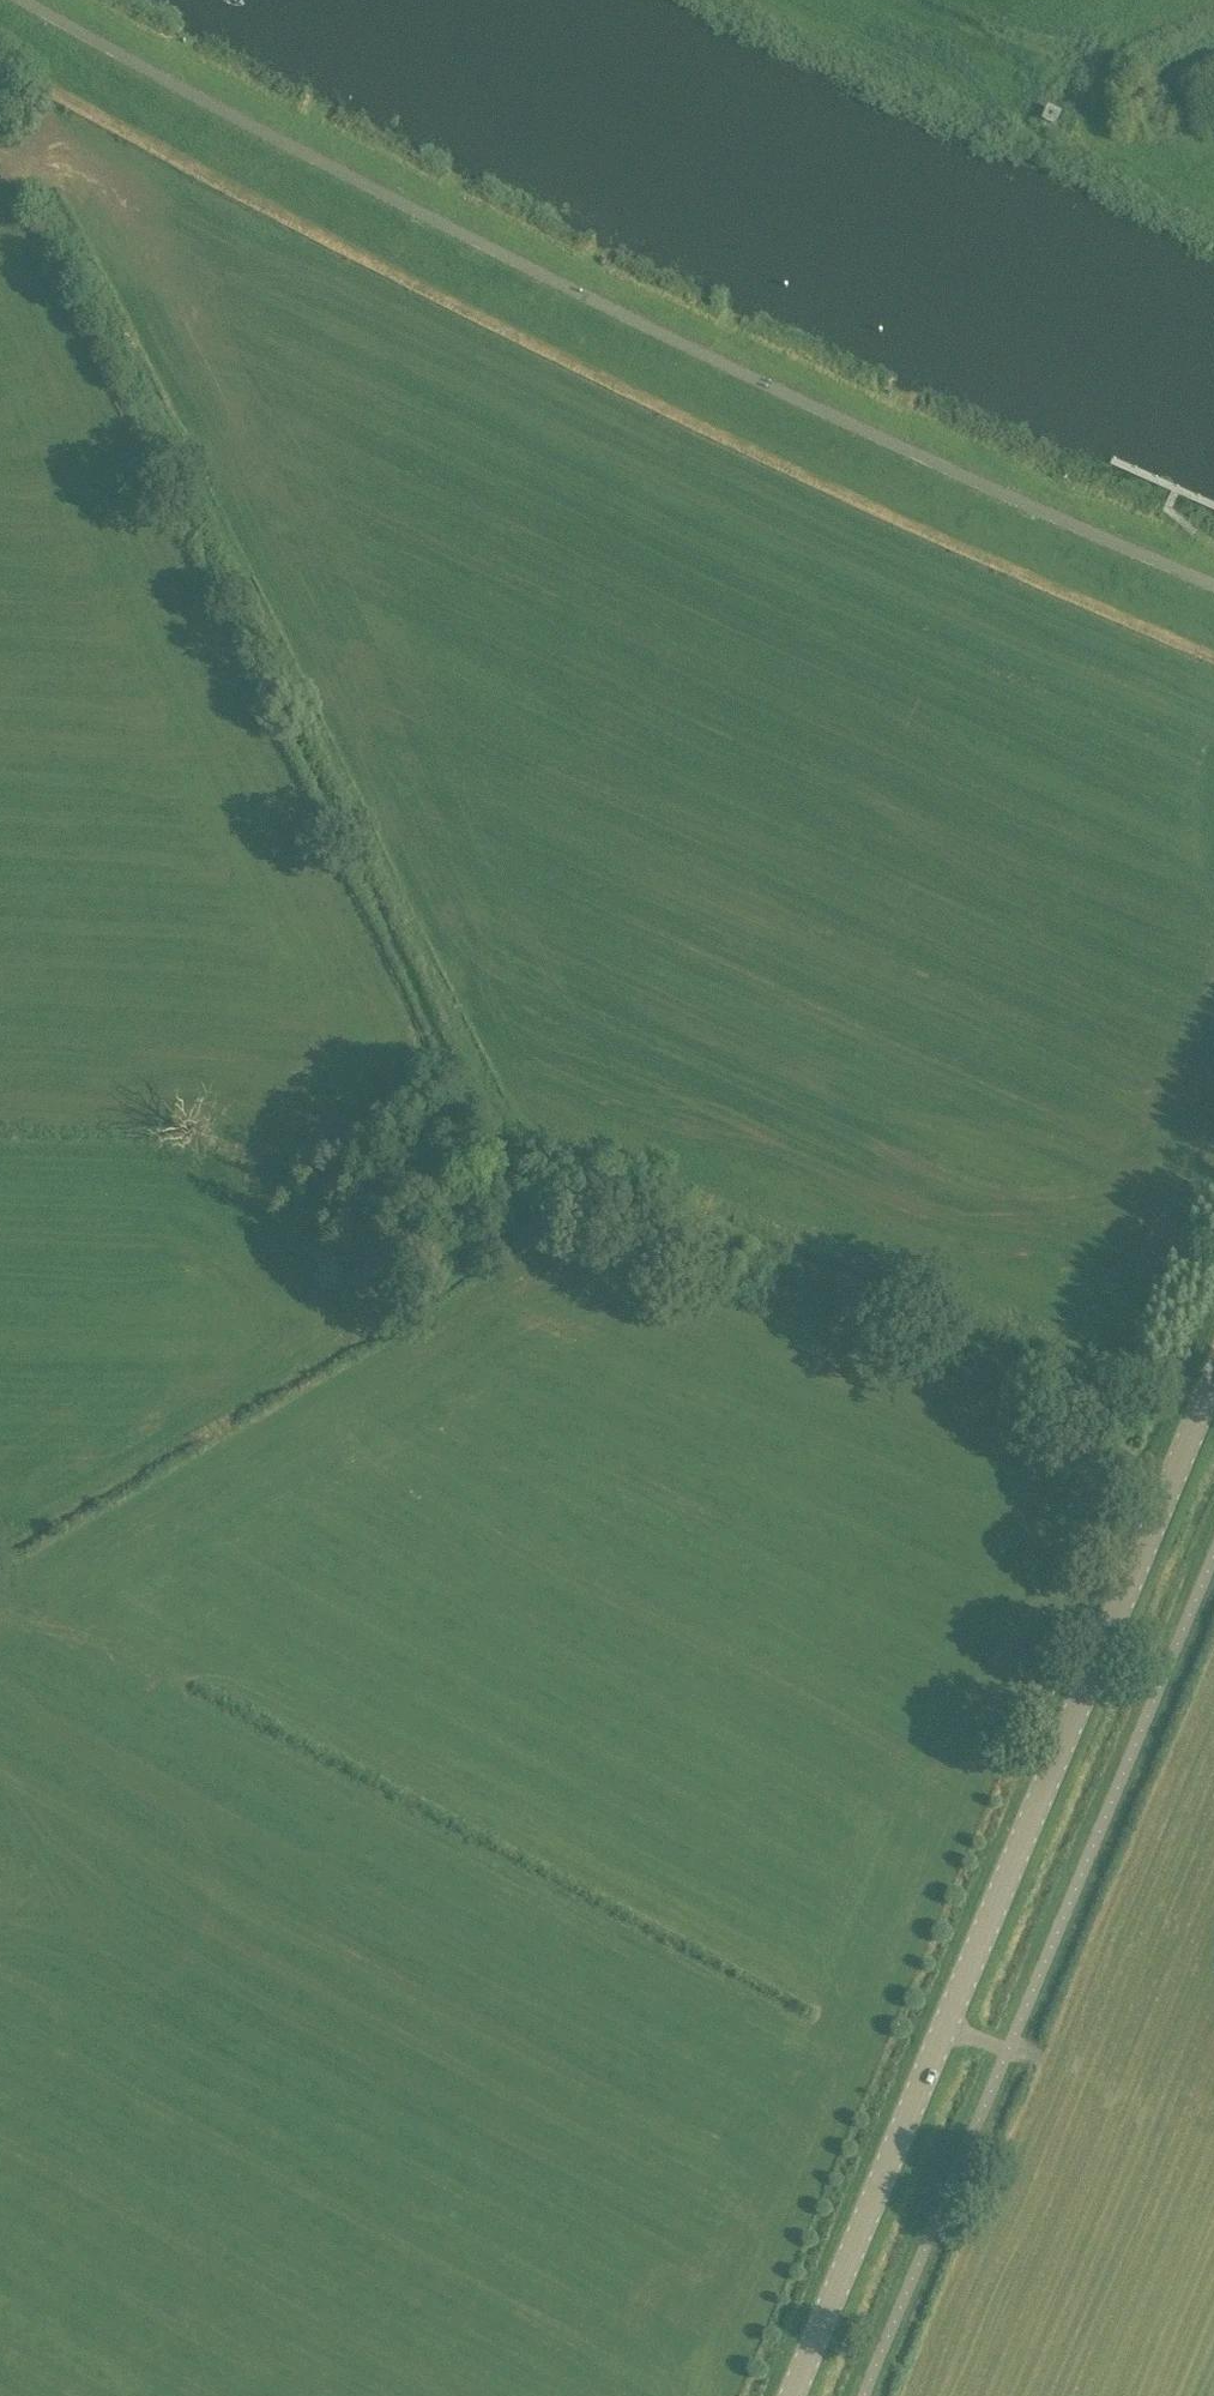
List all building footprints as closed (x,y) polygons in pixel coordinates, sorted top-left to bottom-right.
[(1053,128),(1060,114),(1047,108),(1041,122),(1053,128)]
